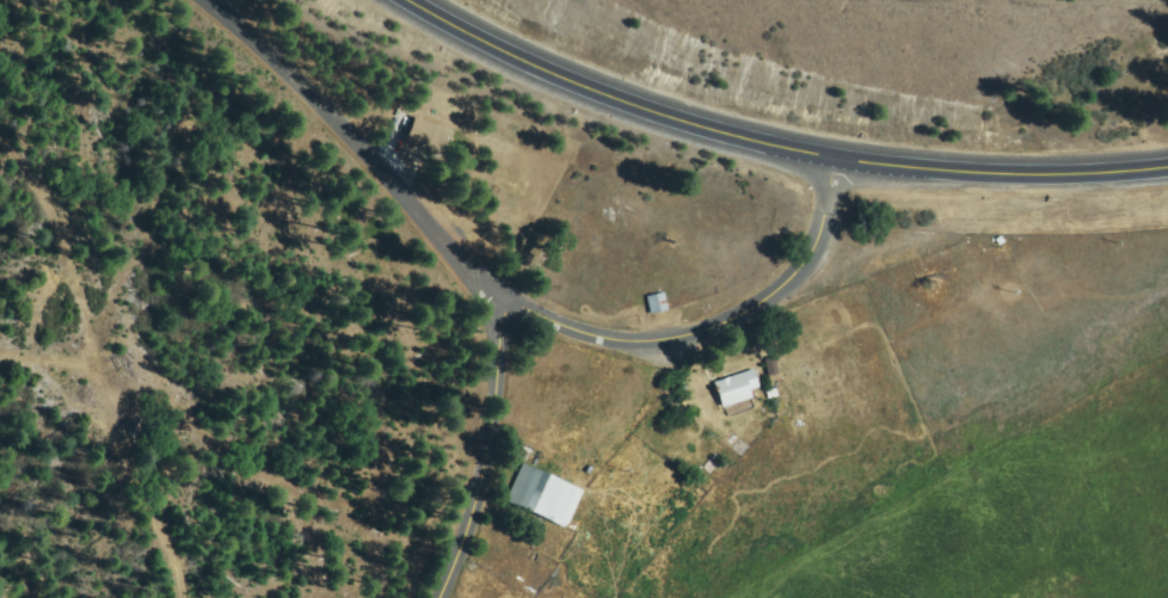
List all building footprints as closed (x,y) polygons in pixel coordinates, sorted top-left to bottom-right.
[(451,132),(443,154),(407,138),(417,117),(451,132)] [(650,298),(664,292),(669,308),(654,313),(650,298)] [(767,360),(775,358),(780,378),(772,380),(767,360)] [(752,396),(725,405),(718,383),(754,371),(758,386),(750,389),(752,396)] [(509,500),(523,466),(583,492),(567,526),(509,500)]
